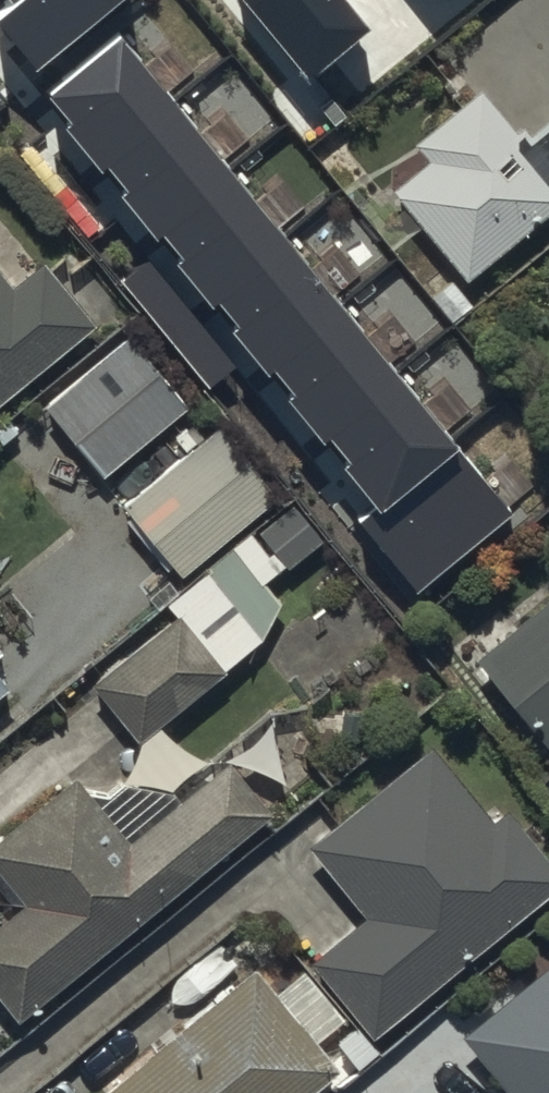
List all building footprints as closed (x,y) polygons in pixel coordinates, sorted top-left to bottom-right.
[(0,8),(0,20),(33,60),(107,0),(9,0),(0,8)] [(308,73),(368,25),(347,0),(249,0),(308,73)] [(189,116),(121,33),(51,90),(120,172),(189,116)] [(464,263),(548,196),(548,103),(524,122),(520,117),(517,119),(483,77),(415,131),(426,145),(391,172),(464,263)] [(244,183),(189,116),(120,172),(174,239),(244,183)] [(299,250),(244,183),(174,239),(229,306),(299,250)] [(93,309),(43,249),(13,274),(0,259),(0,385),(93,309)] [(354,317),(299,250),(229,306),(285,374),(354,317)] [(408,383),(354,317),(285,374),(339,440),(408,383)] [(182,381),(130,319),(41,393),(103,467),(183,401),(195,416),(220,396),(197,368),(182,381)] [(455,441),(408,383),(339,440),(386,498),(455,441)] [(274,484),(216,414),(122,491),(180,562),(274,484)] [(455,441),(386,498),(360,519),(413,584),(508,506),(455,441)] [(318,531),(291,497),(251,530),(247,525),(166,590),(175,601),(90,670),(136,727),(260,628),(278,592),(264,575),(318,531)] [(473,644),(547,733),(548,731),(548,581),(473,644)] [(426,739),(310,834),(366,902),(307,949),(372,1028),(548,884),(548,826),(517,788),(487,813),(426,739)] [(225,746),(126,827),(74,764),(0,825),(0,859),(23,887),(0,906),(0,987),(16,1006),(269,798),(225,746)] [(455,1013),(511,1083),(499,1092),(548,1092),(548,937),(455,1013)] [(252,949),(100,1071),(117,1092),(288,1092),(337,1054),(252,949)]
